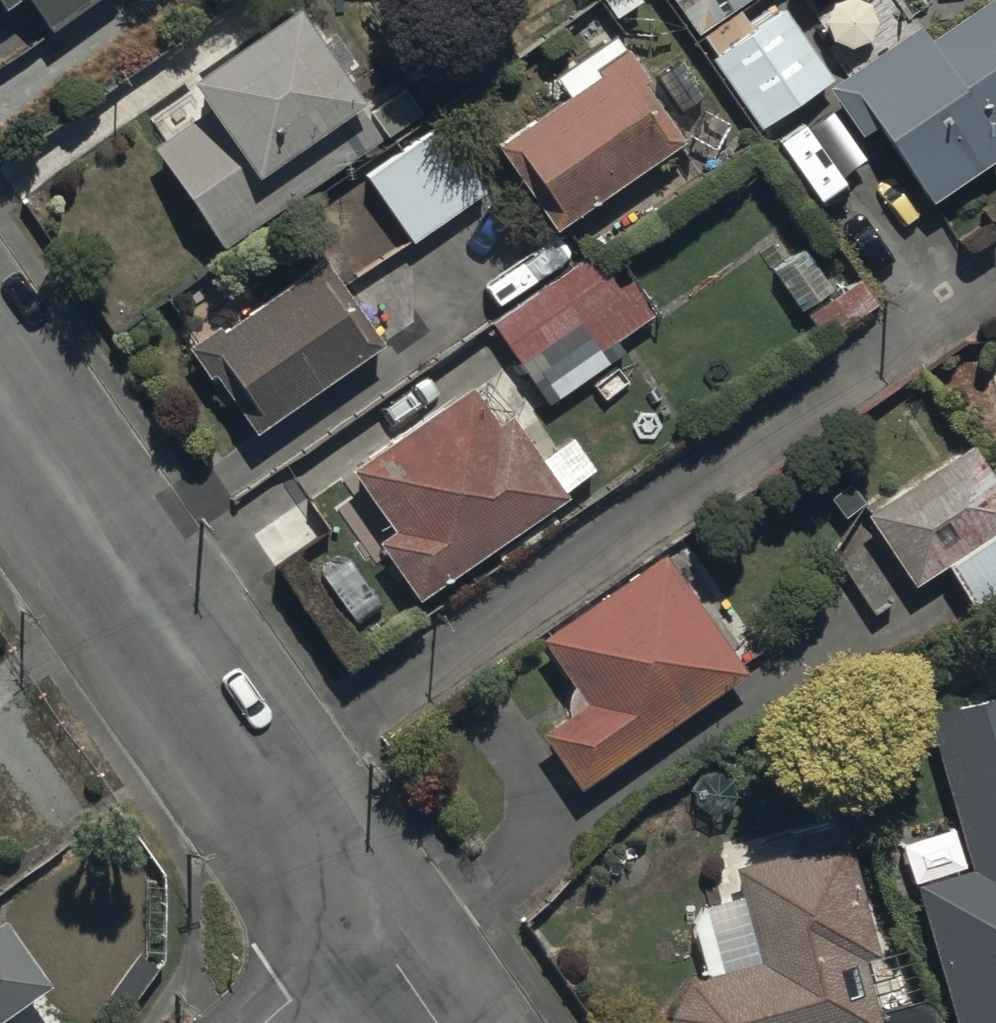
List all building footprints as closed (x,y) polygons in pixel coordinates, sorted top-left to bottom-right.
[(47,24),(80,0),(30,0),(47,24)] [(186,66),(209,98),(150,140),(221,240),(376,129),(352,95),(362,88),(299,0),(278,0),(186,66)] [(760,122),(829,69),(778,2),(751,23),(739,7),(748,0),(668,0),(760,122)] [(926,33),(916,19),(825,85),(859,132),(876,120),(930,195),(995,148),(995,130),(993,126),(995,124),(995,0),(973,0),(926,33)] [(553,223),(680,135),(641,79),(647,75),(620,36),(557,80),(563,89),(493,138),(553,223)] [(434,121),(362,171),(409,239),(481,189),(434,121)] [(651,311),(600,239),(487,317),(538,390),(651,311)] [(378,336),(319,253),(220,324),(217,319),(185,342),(206,371),(210,369),(251,427),(378,336)] [(469,379),(467,380),(350,465),(390,519),(372,533),(416,594),(576,478),(554,447),(543,454),(510,410),(498,419),(469,379)] [(969,441),(864,505),(910,580),(944,558),(980,616),(995,607),(995,485),(969,441)] [(671,558),(663,547),(538,636),(581,695),(538,726),(578,781),(742,663),(699,604),(714,593),(682,549),(671,558)] [(916,878),(958,1022),(995,1022),(995,685),(925,706),(970,862),(916,878)] [(740,891),(703,902),(722,966),(686,977),(669,1011),(671,1022),(935,1022),(926,996),(879,1010),(863,957),(877,952),(842,835),(732,867),(740,891)] [(0,913),(0,1012),(47,979),(0,913)]
